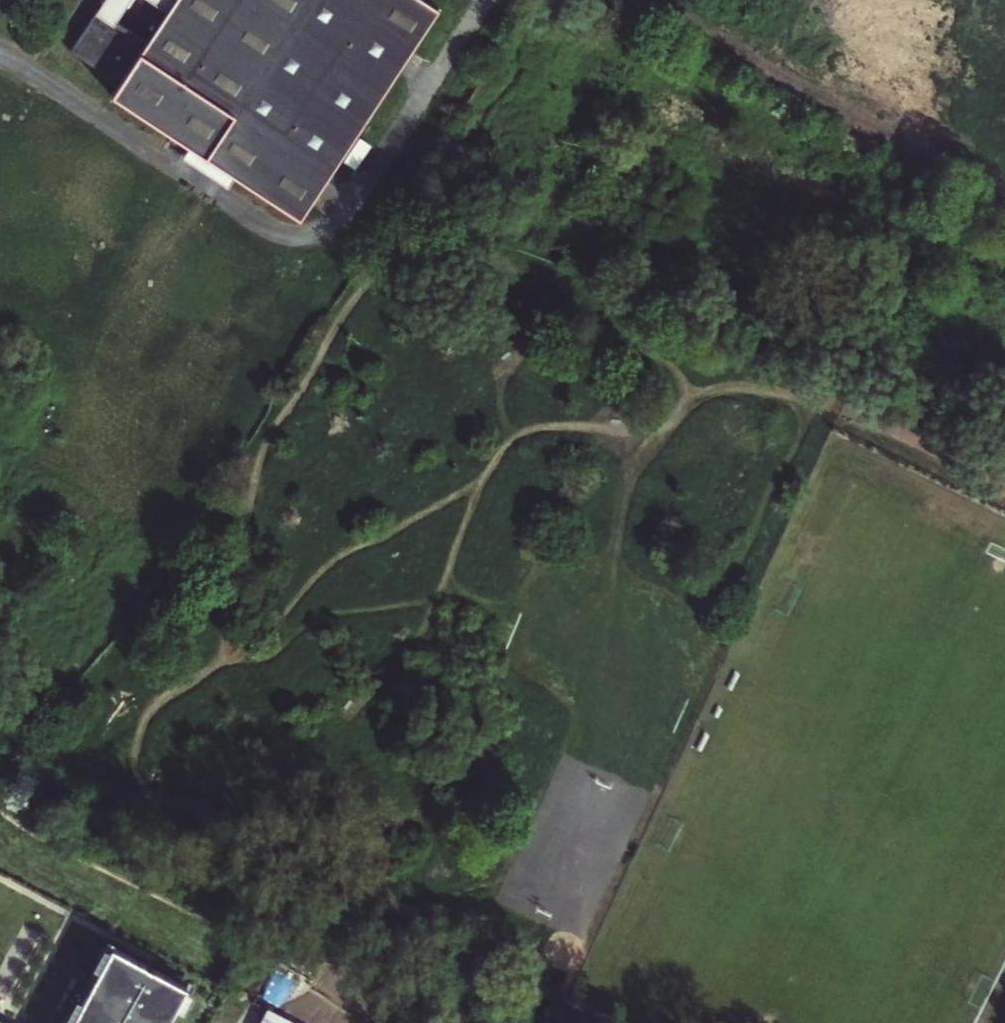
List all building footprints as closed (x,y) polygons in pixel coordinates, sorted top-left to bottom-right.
[(400,65),(412,46),(440,4),(434,0),(173,0),(166,11),(147,41),(112,18),(95,7),(69,50),(119,84),(113,94),(190,145),(237,176),(301,218),(400,65)] [(112,18),(124,0),(100,0),(95,7),(112,18)] [(166,11),(173,0),(149,0),(166,11)] [(182,158),(229,188),(237,176),(190,145),(182,158)] [(190,989),(115,949),(76,1022),(172,1022),(190,989)]
